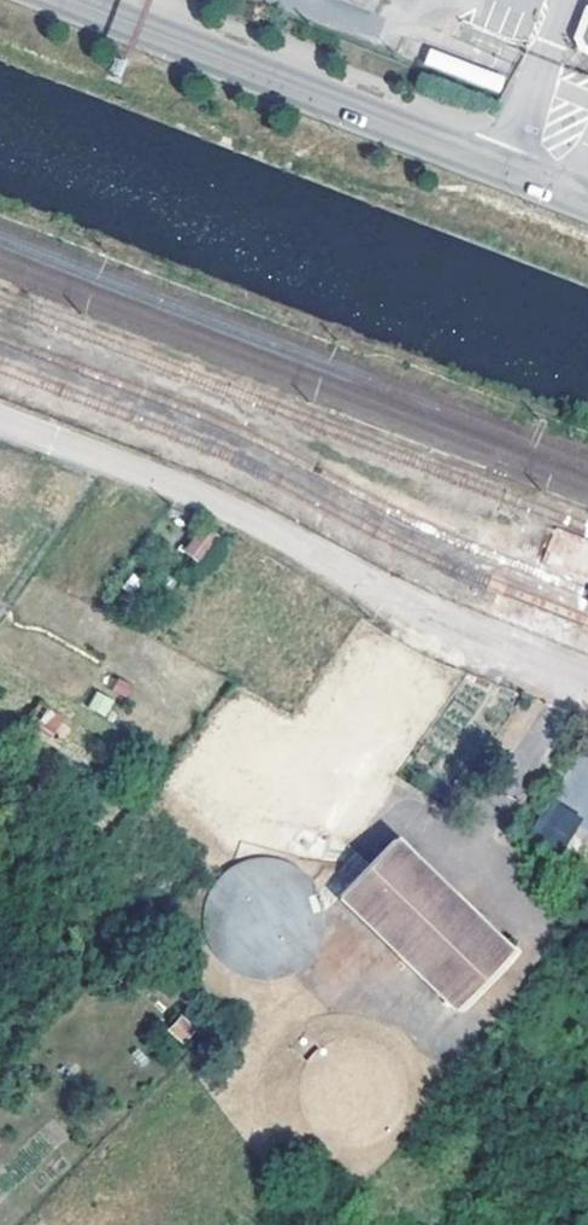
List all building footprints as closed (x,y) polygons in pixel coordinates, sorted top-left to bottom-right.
[(338,1),(375,16),(381,0),(338,0),(338,1)] [(185,554),(195,561),(215,538),(205,529),(185,554)] [(555,799),(530,829),(557,851),(582,821),(555,799)] [(451,1010),(506,954),(391,843),(365,870),(337,899),(451,1010)] [(352,858),(316,894),(321,915),(337,899),(365,870),(352,858)] [(252,981),(257,982),(263,982),(278,980),(289,975),(299,969),(309,958),(319,939),(322,924),(321,915),(316,894),(309,884),(301,876),(288,866),(275,861),(263,860),(246,862),(235,866),(222,873),(215,880),(210,886),(205,897),(201,905),(200,916),(200,924),(200,932),(203,940),(207,950),(212,958),(217,963),(219,966),(230,973),(240,978),(252,981)] [(506,954),(451,1010),(457,1016),(512,959),(506,954)] [(180,1044),(196,1031),(183,1015),(167,1028),(180,1044)]
